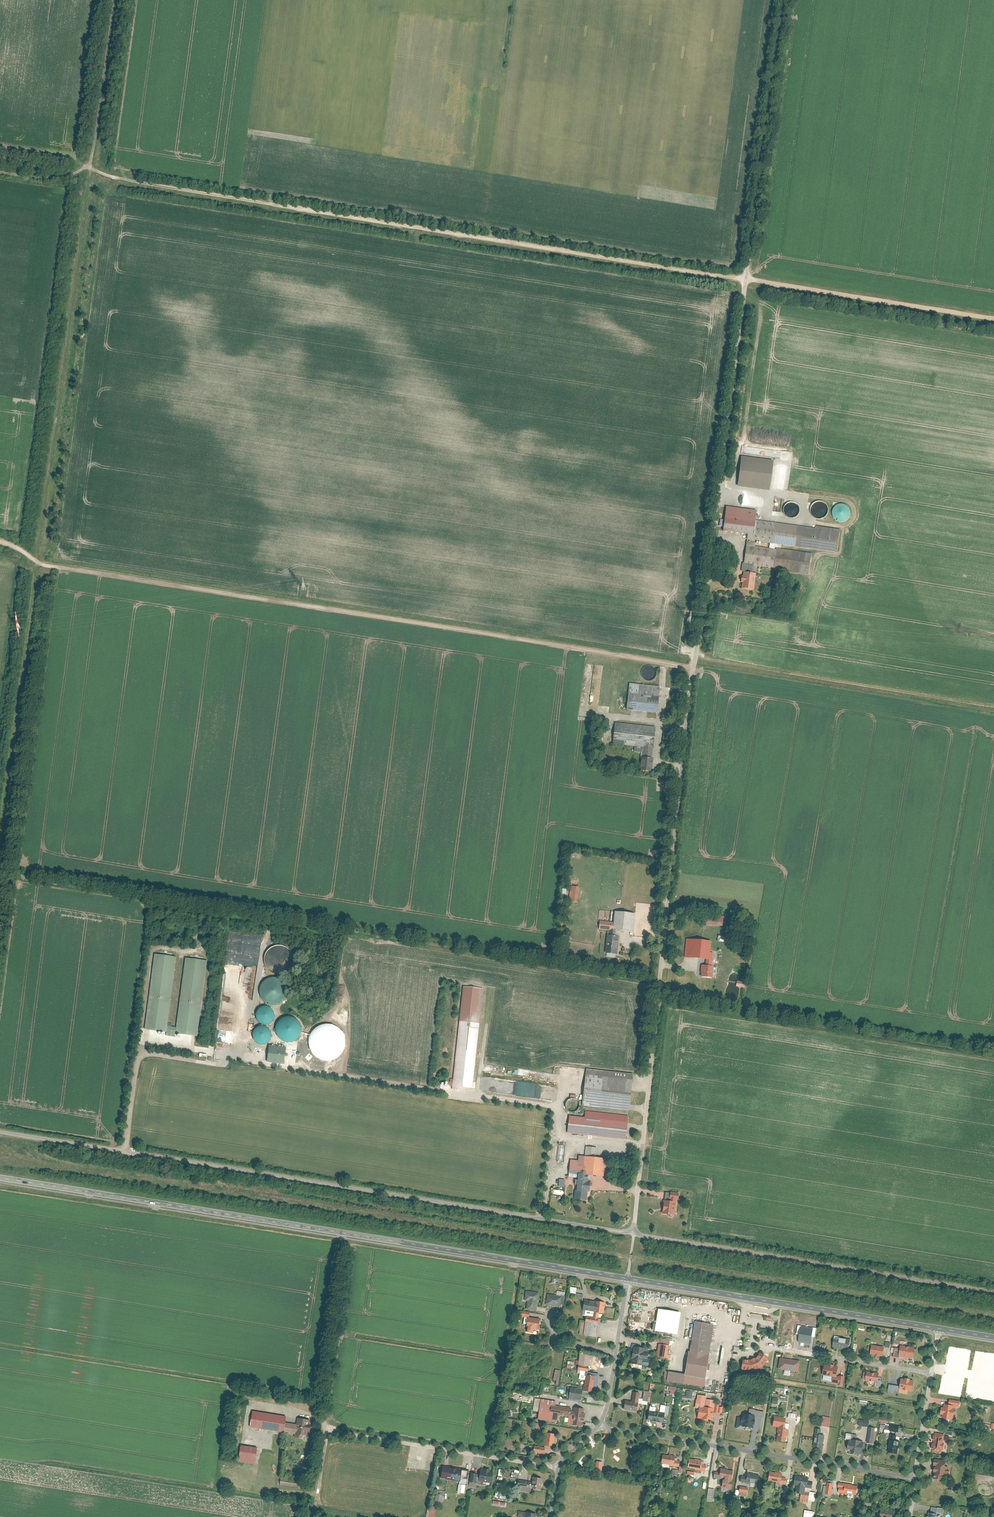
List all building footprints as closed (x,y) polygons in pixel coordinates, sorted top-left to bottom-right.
[(781,457),(782,451),(750,447),(749,453),(753,453),(753,456),(768,458),(768,456),(781,457)] [(741,458),(738,488),(769,491),(771,461),(741,458)] [(793,501),(782,508),(789,519),(801,512),(797,505),(796,506),(793,501)] [(833,510),(833,513),(834,517),(836,519),(838,521),(842,521),(845,521),(848,519),(849,516),(850,512),(849,509),(847,506),(844,505),(841,504),(838,505),(835,507),(833,510)] [(748,534),(744,565),(754,566),(773,569),(773,570),(809,575),(812,553),(776,548),(776,543),(837,551),(840,529),(821,526),(821,528),(758,520),(759,511),(726,507),(724,522),(723,527),(723,531),(748,534)] [(742,581),(741,589),(753,590),(756,573),(753,573),(754,566),(744,565),(743,566),(742,566),(742,571),(744,571),(743,576),(741,575),(741,581),(742,581)] [(641,670),(641,673),(641,675),(642,678),(644,680),(647,681),(649,681),(652,680),(654,679),(655,677),(656,675),(656,672),(656,670),(654,668),(652,666),(650,665),(647,665),(645,666),(643,668),(641,670)] [(629,685),(627,711),(656,713),(658,688),(629,685)] [(655,727),(614,724),(612,746),(653,749),(655,727)] [(652,758),(641,758),(640,771),(651,772),(652,758)] [(568,903),(577,904),(579,889),(570,888),(568,903)] [(614,912),(613,930),(634,931),(636,914),(614,912)] [(723,925),(724,915),(705,915),(704,925),(723,925)] [(612,931),(613,923),(600,921),(599,930),(612,931)] [(617,936),(606,935),(604,954),(615,954),(617,936)] [(686,940),(684,956),(710,958),(711,942),(686,940)] [(267,963),(269,967),(272,970),(276,972),(281,973),(285,972),(289,970),(292,967),(294,962),(295,958),(293,953),(291,949),(287,947),(283,945),(278,945),(274,947),(270,950),(268,953),(266,958),(267,963)] [(154,955),(145,1029),(166,1032),(176,958),(154,955)] [(186,958),(176,1034),(197,1036),(207,961),(186,958)] [(701,965),(700,978),(712,979),(713,966),(701,965)] [(262,994),(264,998),(267,1002),(271,1004),(276,1005),(280,1004),(284,1002),(287,998),(289,994),(290,989),(288,985),(286,981),(282,978),(278,977),(273,977),(269,978),(265,981),(263,985),(261,989),(262,994)] [(453,1087),(472,1089),(483,989),(464,987),(453,1087)] [(259,1018),(260,1021),(262,1023),(265,1024),(269,1024),(272,1023),(274,1021),(276,1019),(277,1016),(277,1013),(276,1010),(274,1008),(271,1006),(268,1005),(265,1006),(263,1007),(260,1009),(259,1012),(258,1015),(259,1018)] [(277,1032),(278,1036),(282,1040),(286,1042),(290,1042),(295,1042),(299,1039),(302,1036),(304,1032),(304,1027),(303,1023),(301,1019),(297,1016),(293,1014),(288,1014),(284,1016),(280,1019),(277,1023),(276,1027),(277,1032)] [(255,1037),(257,1040),(259,1042),(262,1043),(265,1044),(268,1043),(271,1041),(273,1039),(274,1036),(274,1033),(273,1030),(271,1028),(268,1026),(265,1025),(262,1025),(259,1026),(257,1028),(255,1031),(255,1034),(255,1037)] [(270,1046),(268,1062),(284,1064),(286,1048),(270,1046)] [(587,1069),(583,1106),(629,1111),(633,1074),(587,1069)] [(573,1113),(581,1105),(573,1097),(564,1105),(573,1113)] [(568,1115),(567,1133),(625,1139),(627,1122),(568,1115)] [(557,1160),(563,1161),(565,1143),(559,1142),(557,1160)] [(584,1157),(596,1158),(597,1148),(585,1147),(584,1157)] [(583,1175),(602,1177),(604,1159),(584,1158),(583,1175)] [(569,1160),(568,1174),(582,1175),(583,1161),(569,1160)] [(589,1176),(577,1176),(575,1200),(588,1201),(589,1176)] [(670,1193),(669,1199),(678,1201),(679,1194),(670,1193)] [(663,1201),(662,1214),(673,1216),(675,1202),(663,1201)] [(540,1292),(528,1291),(527,1299),(530,1300),(529,1308),(537,1309),(540,1292)] [(563,1296),(549,1294),(548,1304),(561,1306),(562,1304),(563,1296)] [(597,1302),(585,1300),(584,1309),(596,1311),(597,1302)] [(597,1302),(596,1311),(601,1312),(605,1312),(606,1303),(597,1302)] [(658,1309),(654,1332),(676,1336),(680,1313),(658,1309)] [(588,1315),(587,1322),(599,1323),(600,1317),(595,1316),(588,1315)] [(541,1319),(530,1318),(529,1328),(530,1329),(530,1332),(535,1332),(535,1329),(540,1330),(541,1319)] [(599,1323),(587,1322),(585,1334),(597,1336),(599,1323)] [(714,1325),(695,1322),(690,1354),(710,1357),(714,1325)] [(804,1343),(807,1328),(801,1327),(799,1342),(804,1343)] [(804,1343),(811,1344),(813,1329),(807,1328),(804,1343)] [(852,1340),(836,1337),(833,1349),(849,1352),(852,1340)] [(669,1347),(659,1345),(657,1358),(668,1359),(669,1347)] [(885,1348),(872,1346),(870,1355),(883,1357),(885,1348)] [(917,1349),(902,1347),(900,1359),(915,1361),(917,1349)] [(647,1350),(633,1349),(632,1368),(646,1369),(647,1350)] [(581,1364),(581,1367),(590,1369),(592,1355),(583,1353),(582,1357),(581,1364)] [(688,1354),(685,1375),(707,1378),(710,1357),(690,1354),(688,1354)] [(741,1371),(748,1373),(758,1371),(764,1367),(769,1362),(760,1354),(756,1359),(751,1363),(745,1361),(741,1371)] [(801,1362),(782,1358),(779,1370),(799,1374),(801,1362)] [(840,1369),(826,1367),(824,1377),(839,1379),(840,1369)] [(664,1372),(663,1382),(705,1389),(707,1378),(685,1375),(664,1372)] [(879,1374),(866,1372),(864,1383),(877,1385),(879,1374)] [(586,1379),(584,1390),(593,1392),(596,1376),(587,1375),(586,1379)] [(908,1391),(912,1391),(913,1381),(902,1380),(901,1386),(894,1386),(893,1392),(907,1394),(908,1391)] [(669,1393),(673,1394),(673,1396),(676,1397),(678,1387),(670,1386),(669,1393)] [(583,1389),(573,1388),(571,1397),(582,1399),(583,1389)] [(633,1393),(632,1402),(625,1401),(624,1410),(638,1412),(640,1404),(637,1404),(639,1394),(633,1393)] [(694,1409),(698,1409),(697,1418),(700,1419),(700,1421),(708,1422),(708,1421),(712,1421),(713,1413),(720,1414),(721,1407),(719,1407),(719,1404),(715,1404),(715,1401),(706,1399),(707,1397),(698,1395),(697,1400),(695,1399),(694,1409)] [(541,1411),(543,1399),(536,1398),(535,1410),(541,1411)] [(558,1401),(543,1399),(541,1411),(556,1413),(557,1405),(558,1401)] [(572,1408),(557,1405),(556,1413),(560,1414),(570,1415),(571,1411),(572,1408)] [(955,1407),(944,1406),(942,1422),(953,1424),(955,1407)] [(570,1415),(569,1424),(583,1426),(583,1422),(586,1422),(588,1414),(585,1414),(585,1408),(575,1407),(574,1412),(571,1411),(570,1415)] [(540,1418),(558,1421),(560,1414),(556,1413),(541,1411),(540,1418)] [(649,1411),(647,1421),(663,1424),(665,1414),(649,1411)] [(286,1418),(253,1412),(250,1430),(283,1435),(284,1434),(285,1424),(286,1418)] [(740,1426),(752,1428),(754,1416),(743,1414),(743,1418),(741,1418),(740,1426)] [(821,1425),(830,1427),(832,1417),(823,1416),(821,1425)] [(777,1440),(785,1442),(786,1436),(787,1436),(788,1424),(784,1424),(785,1419),(774,1417),(774,1420),(772,1420),(772,1423),(773,1425),(778,1426),(777,1432),(778,1432),(777,1440)] [(309,1438),(311,1422),(299,1420),(298,1426),(296,1436),(309,1438)] [(298,1426),(285,1424),(284,1434),(296,1436),(298,1426)] [(890,1431),(899,1432),(900,1426),(892,1424),(890,1431)] [(875,1444),(878,1428),(870,1426),(867,1443),(875,1444)] [(824,1442),(824,1435),(820,1435),(821,1430),(815,1429),(814,1438),(815,1438),(814,1446),(822,1447),(822,1442),(824,1442)] [(547,1433),(545,1445),(555,1446),(557,1434),(547,1433)] [(859,1453),(862,1453),(863,1447),(861,1446),(862,1441),(859,1441),(859,1440),(857,1439),(857,1435),(847,1434),(846,1439),(850,1439),(848,1451),(850,1451),(850,1452),(859,1454),(859,1453)] [(945,1436),(934,1434),(931,1453),(943,1455),(945,1436)] [(895,1441),(896,1436),(891,1435),(889,1444),(890,1444),(889,1452),(897,1454),(898,1448),(899,1442),(895,1441)] [(257,1449),(240,1446),(238,1462),(255,1465),(257,1449)] [(662,1455),(661,1464),(670,1465),(670,1466),(679,1467),(680,1461),(675,1461),(676,1456),(668,1455),(668,1456),(662,1455)] [(689,1459),(688,1468),(696,1469),(696,1470),(705,1471),(706,1465),(702,1465),(702,1460),(695,1459),(695,1460),(689,1459)] [(947,1466),(935,1465),(932,1481),(944,1483),(947,1466)] [(441,1479),(459,1482),(461,1469),(443,1466),(441,1479)] [(480,1470),(478,1482),(491,1484),(493,1472),(490,1472),(490,1470),(484,1469),(484,1471),(480,1470)] [(715,1472),(714,1478),(724,1480),(722,1480),(721,1488),(731,1490),(733,1482),(730,1481),(731,1480),(732,1480),(733,1472),(720,1470),(720,1473),(715,1472)] [(469,1487),(476,1487),(477,1479),(479,1480),(479,1473),(471,1472),(469,1487)] [(746,1472),(745,1476),(741,1476),(740,1482),(758,1485),(759,1474),(746,1472)] [(769,1472),(768,1481),(776,1482),(775,1483),(786,1485),(787,1479),(782,1478),(783,1474),(769,1472)] [(804,1495),(805,1487),(812,1489),(813,1483),(809,1483),(810,1478),(796,1476),(795,1485),(797,1485),(796,1494),(804,1495)] [(542,1479),(533,1477),(530,1488),(540,1490),(542,1479)] [(299,1481),(280,1479),(279,1485),(298,1487),(299,1481)] [(833,1484),(827,1483),(825,1494),(831,1496),(833,1484)] [(839,1488),(838,1493),(856,1496),(858,1487),(852,1486),(852,1485),(839,1483),(838,1488),(839,1488)] [(709,1488),(707,1501),(713,1502),(715,1489),(709,1488)] [(435,1500),(442,1502),(444,1495),(436,1493),(435,1500)] [(428,1516),(435,1516),(437,1507),(428,1505),(426,1516),(428,1516)]
